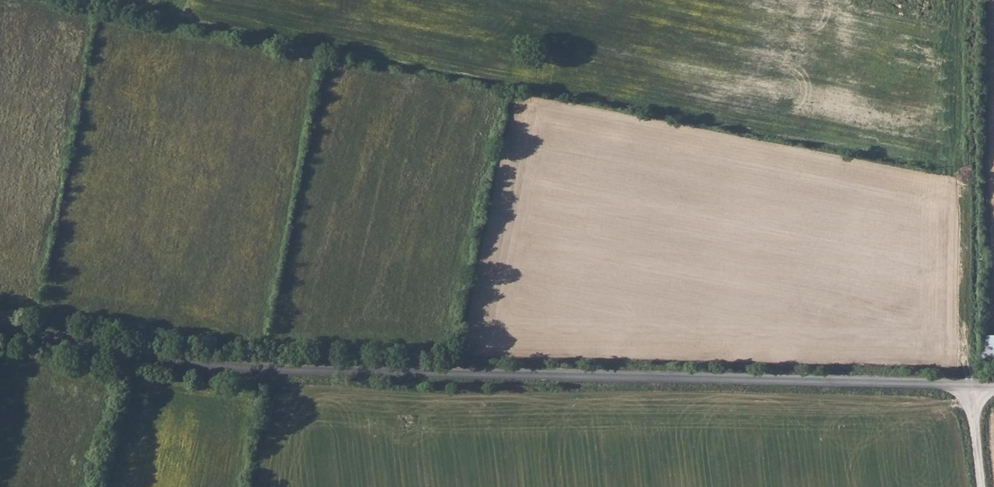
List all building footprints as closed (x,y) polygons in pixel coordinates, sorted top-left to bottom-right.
[(980,334),(979,358),(993,359),(993,350),(993,335),(980,334)]
